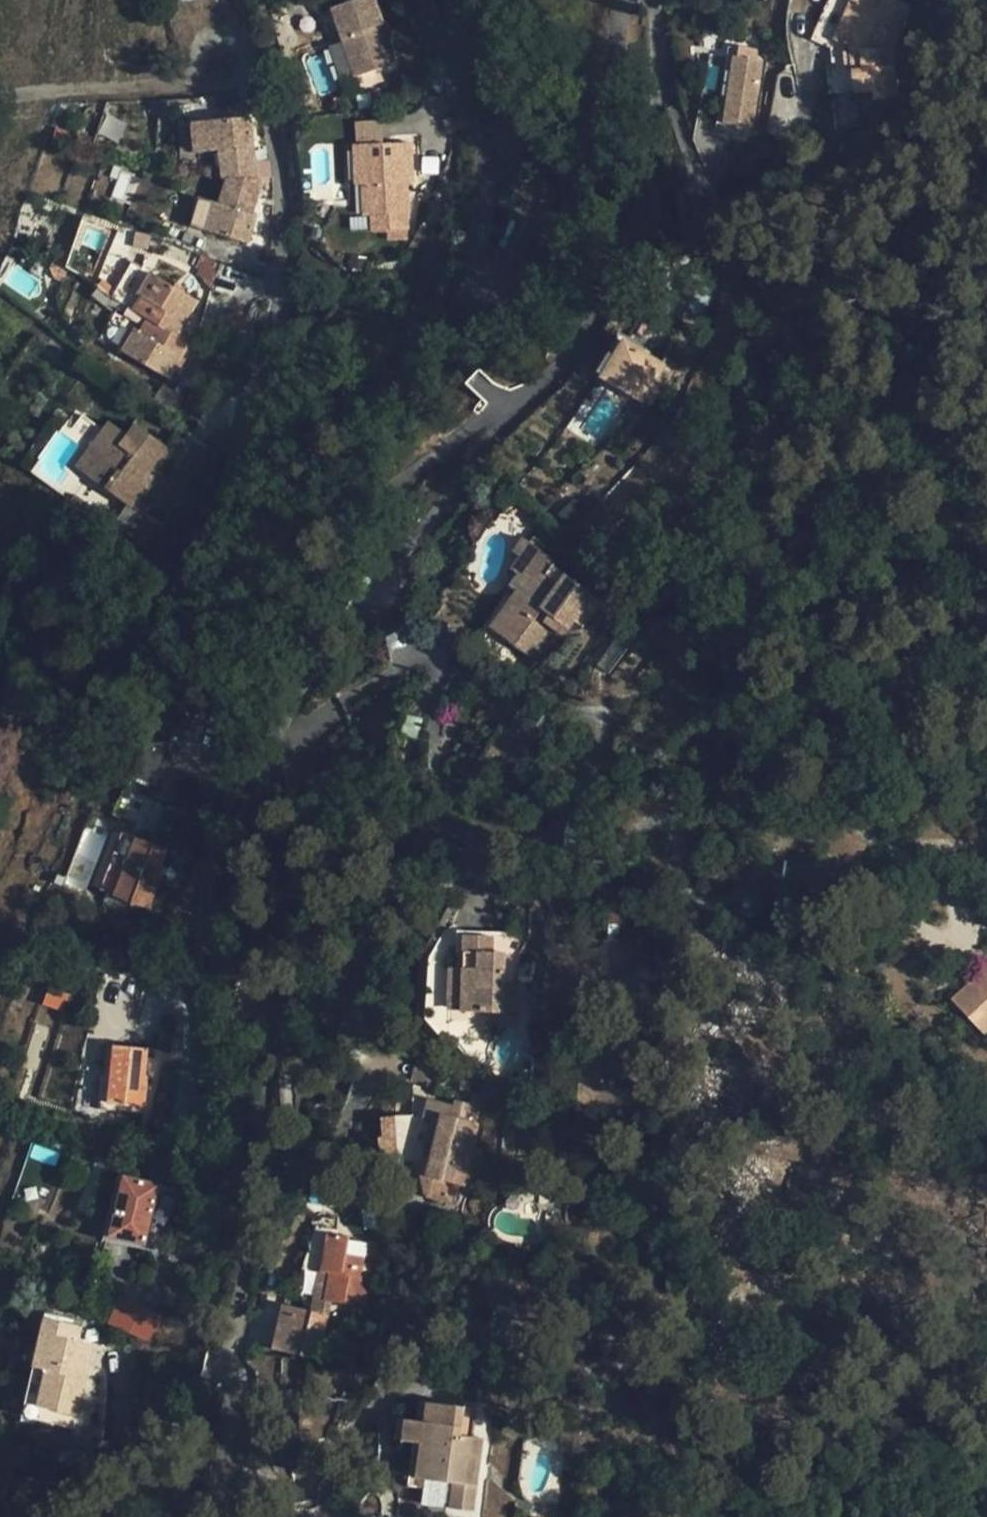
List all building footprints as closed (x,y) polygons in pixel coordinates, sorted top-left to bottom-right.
[(375,0),(355,0),(331,8),(354,77),(396,63),(375,0)] [(851,0),(829,0),(812,41),(832,50),(832,58),(825,58),(829,95),(854,94),(872,92),(873,100),(898,98),(893,50),(910,7),(894,0),(882,0),(877,12),(850,0),(851,0)] [(850,0),(877,12),(882,0),(851,0),(850,0)] [(725,73),(732,74),(735,56),(727,55),(725,73)] [(735,56),(732,74),(725,124),(745,127),(753,77),(756,78),(759,60),(735,56)] [(872,92),(854,94),(855,103),(873,100),(872,92)] [(110,107),(95,150),(110,155),(125,111),(110,107)] [(224,177),(229,178),(257,180),(251,118),(192,125),(195,153),(220,150),(224,177)] [(859,137),(852,163),(864,166),(871,141),(859,137)] [(364,216),(371,215),(387,215),(388,231),(408,230),(408,214),(409,214),(408,183),(413,183),(412,142),(354,144),(356,186),(363,185),(364,216)] [(262,180),(257,180),(229,178),(220,205),(200,199),(192,226),(249,243),(257,217),(252,215),(262,180)] [(387,215),(371,215),(372,231),(388,231),(387,215)] [(132,261),(121,281),(190,295),(132,261)] [(111,297),(148,320),(158,326),(178,335),(199,301),(190,295),(121,281),(111,297)] [(303,314),(318,294),(312,291),(297,311),(303,314)] [(712,303),(698,296),(691,309),(699,313),(712,303)] [(158,326),(148,320),(141,333),(150,338),(158,326)] [(431,332),(420,325),(411,347),(416,350),(431,332)] [(178,335),(158,326),(150,338),(141,333),(135,329),(122,352),(169,380),(190,343),(178,335)] [(602,376),(641,400),(663,365),(623,342),(602,376)] [(111,422),(91,448),(104,457),(89,477),(130,508),(145,488),(140,484),(154,465),(159,468),(172,450),(137,423),(129,435),(111,422)] [(76,468),(89,477),(104,457),(91,448),(76,468)] [(162,471),(159,468),(154,465),(140,484),(145,488),(148,490),(162,471)] [(560,515),(570,526),(584,512),(574,501),(560,515)] [(555,561),(523,538),(513,552),(519,558),(511,570),(517,574),(509,586),(515,591),(490,628),(536,660),(558,630),(564,634),(579,613),(589,620),(602,602),(592,595),(551,565),(555,561)] [(360,582),(366,586),(372,578),(367,573),(360,582)] [(115,895),(135,838),(122,833),(101,891),(115,895)] [(167,850),(135,838),(115,895),(149,909),(159,883),(155,881),(161,866),(167,850)] [(167,869),(161,866),(155,881),(159,883),(161,883),(167,869)] [(492,937),(464,936),(463,968),(462,968),(462,1011),(496,1012),(502,1012),(503,985),(505,953),(492,952),(492,937)] [(462,968),(458,968),(453,968),(452,1012),(462,1011),(462,968)] [(76,975),(65,973),(61,986),(71,989),(76,975)] [(986,1030),(986,973),(972,987),(970,985),(952,1001),(983,1034),(986,1030)] [(510,985),(503,985),(502,1012),(496,1012),(496,1024),(509,1024),(510,985)] [(71,995),(50,988),(44,1004),(66,1012),(71,995)] [(109,1104),(114,1046),(106,1045),(100,1109),(108,1110),(109,1104)] [(146,1050),(114,1046),(109,1104),(144,1107),(146,1086),(143,1086),(144,1076),(149,1077),(152,1078),(157,1051),(146,1050)] [(441,1067),(415,1060),(411,1081),(436,1086),(441,1067)] [(463,1160),(471,1127),(473,1122),(466,1120),(470,1104),(456,1100),(454,1104),(428,1098),(418,1098),(412,1098),(410,1109),(410,1115),(394,1116),(379,1119),(382,1139),(396,1137),(396,1149),(380,1151),(382,1168),(396,1166),(397,1171),(398,1174),(401,1178),(419,1175),(451,1183),(457,1159),(463,1160)] [(144,1107),(109,1104),(108,1110),(143,1114),(144,1107)] [(531,1135),(538,1136),(539,1127),(532,1126),(531,1135)] [(479,1128),(471,1127),(463,1160),(457,1159),(451,1183),(455,1184),(470,1188),(472,1187),(478,1161),(477,1161),(480,1149),(474,1148),(479,1128)] [(538,1136),(531,1135),(530,1150),(537,1150),(538,1136)] [(110,1236),(124,1176),(119,1175),(104,1239),(109,1241),(110,1236)] [(451,1183),(419,1175),(419,1181),(423,1189),(429,1198),(450,1203),(455,1184),(451,1183)] [(172,1188),(124,1176),(110,1236),(145,1244),(158,1247),(172,1188)] [(523,1200),(517,1198),(514,1199),(512,1202),(510,1206),(510,1207),(515,1212),(516,1212),(517,1212),(518,1211),(519,1211),(521,1208),(522,1206),(523,1200)] [(523,1223),(511,1222),(509,1222),(508,1224),(507,1225),(506,1236),(507,1238),(509,1238),(513,1240),(521,1241),(523,1223)] [(324,1301),(330,1301),(363,1307),(368,1278),(360,1276),(363,1258),(346,1254),(349,1238),(327,1233),(322,1271),(321,1272),(329,1274),(324,1301)] [(145,1244),(110,1236),(109,1241),(144,1249),(145,1244)] [(524,1249),(539,1253),(541,1245),(532,1243),(524,1249)] [(321,1272),(322,1271),(319,1270),(312,1312),(327,1316),(330,1301),(324,1301),(329,1274),(321,1272)] [(117,1299),(107,1325),(151,1342),(161,1315),(117,1299)] [(327,1316),(312,1312),(284,1305),(274,1349),(316,1359),(327,1316)] [(72,1339),(75,1325),(45,1318),(33,1368),(66,1375),(85,1379),(93,1344),(79,1341),(72,1339)] [(83,1327),(75,1325),(72,1339),(79,1341),(83,1327)] [(74,1429),(85,1379),(66,1375),(33,1368),(22,1414),(74,1429)] [(427,1489),(425,1506),(474,1512),(481,1438),(472,1437),(476,1408),(418,1401),(415,1420),(404,1419),(401,1440),(412,1442),(406,1486),(423,1489),(427,1489)]
